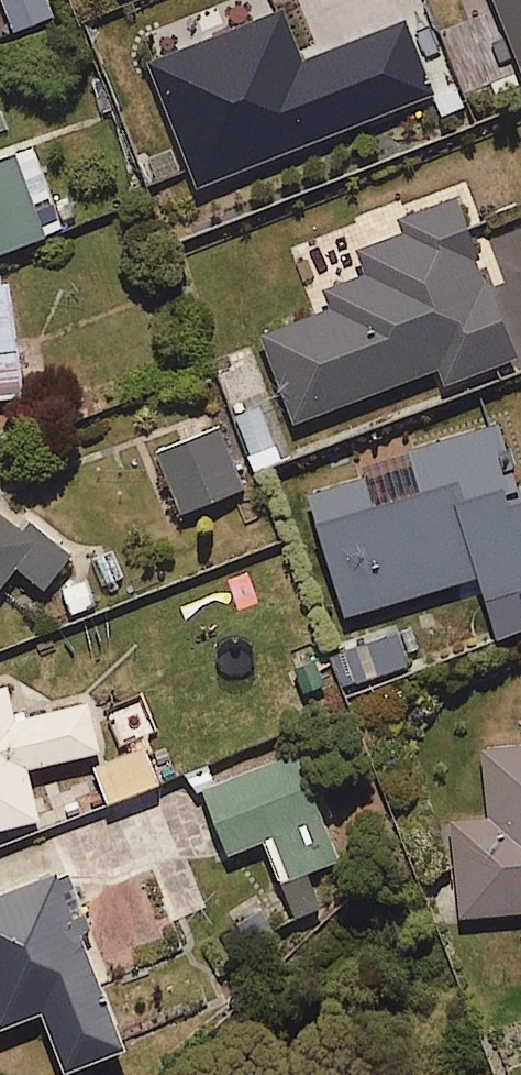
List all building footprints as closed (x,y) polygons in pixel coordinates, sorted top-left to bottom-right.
[(55,15),(49,0),(0,0),(0,39),(55,15)] [(520,56),(520,0),(499,0),(520,56)] [(202,187),(439,93),(410,21),(306,63),(285,11),(153,64),(202,187)] [(52,234),(17,153),(0,160),(0,256),(52,234)] [(332,311),(265,337),(298,423),(432,372),(436,380),(462,370),(468,386),(520,366),(520,358),(459,196),(399,219),(405,235),(360,252),(369,275),(325,292),(332,311)] [(9,278),(0,279),(0,399),(24,396),(9,278)] [(290,463),(264,400),(228,414),(254,478),(290,463)] [(311,497),(347,618),(477,579),(495,639),(520,631),(520,493),(502,428),(361,470),(364,482),(311,497)] [(179,516),(246,490),(222,429),(155,455),(179,516)] [(47,590),(74,554),(0,498),(0,593),(19,569),(47,590)] [(343,688),(409,668),(399,635),(333,655),(343,688)] [(28,707),(16,710),(10,687),(0,690),(0,831),(42,820),(30,770),(103,752),(91,704),(31,719),(28,707)] [(520,914),(520,747),(484,751),(490,819),(453,822),(461,919),(520,914)] [(109,806),(162,785),(147,748),(95,768),(109,806)] [(230,780),(224,762),(197,772),(211,807),(230,856),(269,841),(285,883),(341,861),(299,753),(230,780)] [(93,930),(70,872),(0,899),(0,1019),(4,1030),(46,1014),(70,1074),(130,1051),(84,934),(93,930)]
